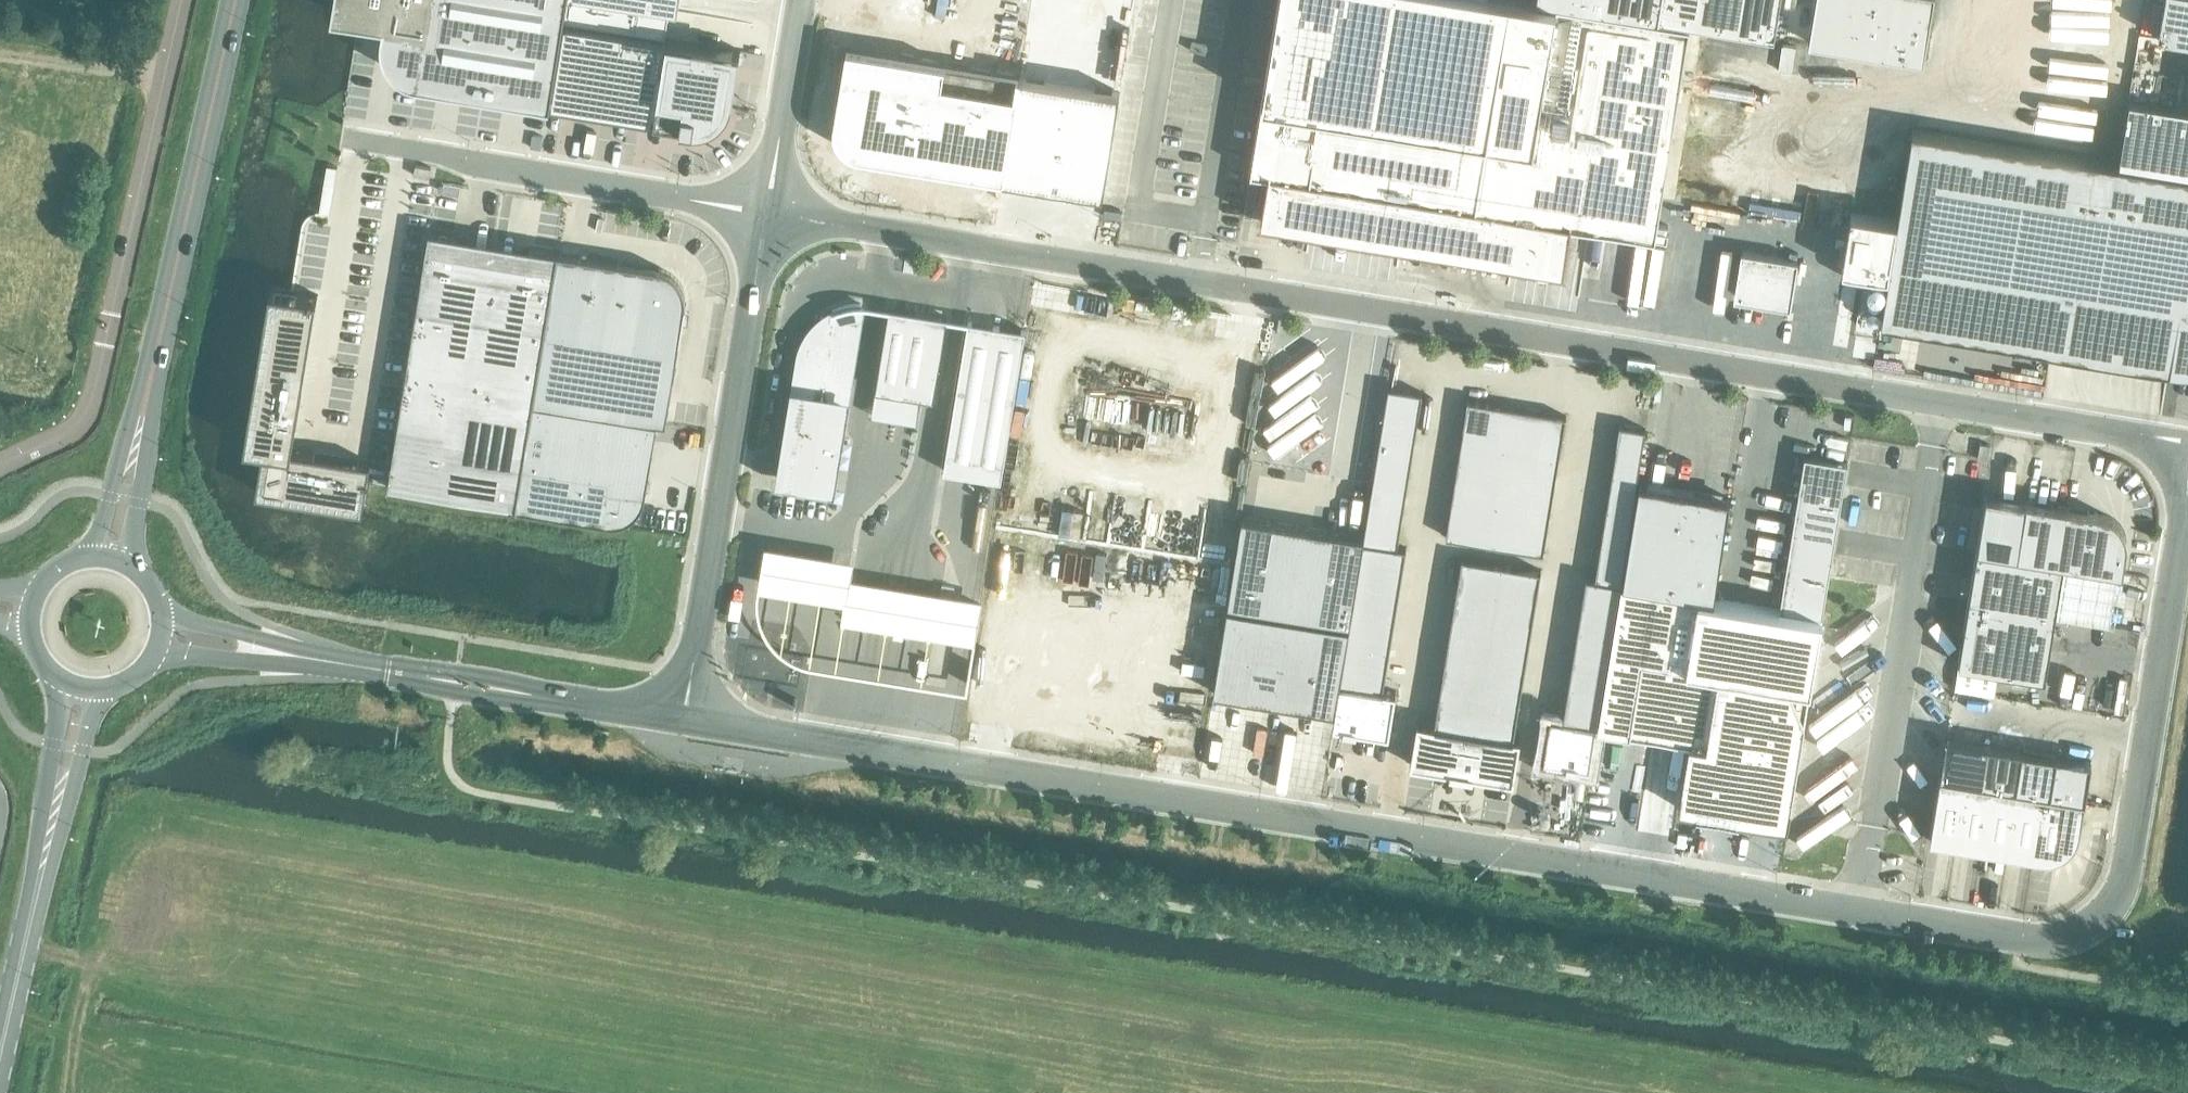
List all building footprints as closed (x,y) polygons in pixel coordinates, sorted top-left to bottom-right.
[(551,103),(565,20),(569,0),(336,0),(333,14),(359,19),(382,22),(382,35),(385,47),(391,59),(399,69),(409,76),(421,81),(551,103)] [(565,20),(591,25),(617,29),(643,33),(666,37),(672,0),(569,0),(565,20)] [(1401,240),(1402,240),(1505,257),(1512,258),(1513,258),(1564,267),(1571,222),(1590,225),(1591,225),(1655,236),(1656,231),(1657,223),(1690,23),(1547,0),(1278,0),(1250,170),(1273,174),(1266,218),(1310,225),(1312,225),(1401,240)] [(1661,0),(1551,0),(1658,18),(1661,0)] [(1658,18),(1774,37),(1774,36),(1778,16),(1780,0),(1661,0),(1658,18)] [(1812,21),(1809,41),(1809,42),(1923,61),(1933,0),(1816,0),(1812,21)] [(2163,37),(2187,42),(2187,0),(2169,0),(2163,37)] [(671,6),(667,37),(737,48),(742,18),(671,6)] [(1778,16),(1774,36),(1809,41),(1812,21),(1778,16)] [(578,110),(591,25),(565,20),(551,103),(551,105),(578,110)] [(591,25),(578,110),(603,114),(617,29),(591,25)] [(617,29),(603,114),(629,118),(643,33),(617,29)] [(643,33),(629,118),(656,122),(670,38),(666,37),(643,33)] [(681,126),(695,42),(670,38),(656,122),(681,126)] [(695,42),(681,126),(694,129),(701,128),(707,127),(712,125),(718,122),(722,118),(727,113),(730,108),(733,102),(741,49),(695,42)] [(844,100),(841,121),(835,120),(834,123),(834,127),(835,130),(835,133),(836,136),(837,139),(839,141),(841,144),(843,146),(845,148),(848,150),(850,152),(853,153),(856,154),(859,155),(1003,178),(1020,75),(847,47),(838,99),(844,100)] [(1020,75),(1003,178),(1103,194),(1120,92),(1020,75)] [(2187,141),(2187,108),(2129,98),(2124,130),(2187,141)] [(1912,129),(1881,321),(2048,348),(2169,368),(2182,370),(2187,370),(2187,174),(1912,129)] [(2124,130),(2119,162),(2187,173),(2187,141),(2124,130)] [(540,148),(543,136),(533,134),(531,147),(540,148)] [(430,177),(432,167),(416,164),(414,174),(430,177)] [(1897,219),(1851,212),(1842,267),(1888,274),(1897,219)] [(1657,223),(1656,231),(1667,233),(1668,224),(1657,223)] [(248,424),(245,444),(264,447),(256,491),(364,509),(370,470),(390,473),(388,486),(516,507),(557,250),(527,245),(524,264),(456,253),(459,234),(430,229),(392,460),(391,467),(371,464),(371,462),(293,449),(318,294),(271,286),(248,424)] [(1790,304),(1798,259),(1742,250),(1735,294),(1790,304)] [(559,251),(535,400),(658,420),(666,422),(686,302),(686,301),(686,300),(686,299),(686,298),(686,296),(686,295),(686,294),(685,293),(685,292),(685,291),(685,290),(684,289),(684,288),(683,287),(683,286),(682,285),(682,284),(681,283),(681,282),(680,281),(680,280),(679,279),(678,278),(677,278),(677,277),(676,276),(675,275),(674,274),(673,274),(672,273),(671,272),(670,271),(669,271),(668,270),(667,270),(666,269),(664,269),(663,269),(662,268),(661,268),(559,251)] [(861,305),(861,303),(855,304),(850,304),(844,306),(838,307),(833,310),(833,311),(832,319),(858,324),(861,305)] [(876,389),(934,399),(948,317),(890,307),(876,389)] [(944,470),(1001,479),(1026,329),(969,320),(944,470)] [(1087,704),(1098,643),(1214,662),(1263,365),(1089,337),(1089,339),(1064,490),(1047,597),(1041,633),(1050,635),(1039,697),(1087,704)] [(1389,386),(1383,420),(1417,426),(1423,392),(1389,386)] [(825,398),(803,394),(789,477),(832,484),(846,401),(844,401),(844,405),(825,402),(825,398)] [(1468,399),(1467,407),(1501,413),(1502,405),(1468,399)] [(535,400),(517,507),(609,522),(610,522),(611,522),(612,522),(613,522),(614,522),(615,522),(617,522),(618,522),(619,522),(620,522),(621,521),(622,521),(623,521),(624,520),(625,520),(626,520),(627,519),(628,519),(629,518),(630,518),(631,517),(632,517),(633,516),(634,515),(635,514),(636,513),(637,512),(638,511),(639,510),(640,509),(640,508),(641,507),(642,506),(642,505),(643,504),(643,503),(644,502),(644,501),(644,500),(645,499),(645,498),(645,497),(645,496),(658,420),(535,400)] [(1498,430),(1495,447),(1504,449),(1517,451),(1524,408),(1502,405),(1501,413),(1498,430)] [(1467,407),(1464,425),(1498,430),(1501,413),(1467,407)] [(1524,408),(1517,451),(1538,454),(1545,412),(1524,408)] [(1545,412),(1538,454),(1560,458),(1567,415),(1545,412)] [(1383,420),(1380,437),(1414,443),(1417,426),(1383,420)] [(1620,424),(1615,458),(1640,462),(1646,428),(1620,424)] [(1464,425),(1461,442),(1495,447),(1498,430),(1464,425)] [(1380,437),(1377,454),(1412,460),(1414,443),(1380,437)] [(1461,442),(1458,461),(1501,468),(1504,449),(1495,447),(1461,442)] [(1504,449),(1501,468),(1557,477),(1560,458),(1538,454),(1517,451),(1504,449)] [(1377,454),(1375,472),(1409,477),(1412,460),(1377,454)] [(1805,455),(1780,609),(1822,616),(1848,462),(1805,455)] [(1615,458),(1612,475),(1638,480),(1640,462),(1615,458)] [(1458,461),(1455,479),(1498,486),(1501,468),(1458,461)] [(1501,468),(1498,486),(1554,496),(1557,477),(1501,468)] [(1375,472),(1372,489),(1406,494),(1409,477),(1375,472)] [(1612,475),(1609,492),(1635,497),(1638,480),(1612,475)] [(1455,479),(1452,498),(1495,505),(1498,486),(1455,479)] [(1639,482),(1622,583),(1714,598),(1731,497),(1639,482)] [(1498,486),(1495,505),(1551,514),(1554,496),(1498,486)] [(1372,489),(1369,506),(1403,511),(1406,494),(1372,489)] [(1609,492),(1606,510),(1632,514),(1635,497),(1609,492)] [(2019,555),(2021,541),(2027,502),(1986,495),(1977,548),(2019,555)] [(1452,498),(1449,517),(1492,524),(1495,505),(1452,498)] [(2108,515),(2103,514),(2027,502),(2021,541),(2019,555),(2063,562),(2123,572),(2127,543),(2127,534),(2123,525),(2116,519),(2108,515)] [(1495,505),(1492,524),(1548,533),(1551,514),(1495,505)] [(1369,506),(1366,523),(1400,529),(1403,511),(1369,506)] [(1606,510),(1603,527),(1629,531),(1632,514),(1606,510)] [(1242,515),(1229,602),(1259,607),(1273,520),(1242,515)] [(1449,517),(1446,536),(1488,543),(1492,524),(1449,517)] [(1273,520),(1259,607),(1289,612),(1303,525),(1273,520)] [(1364,535),(1363,540),(1364,540),(1397,546),(1400,529),(1366,523),(1364,535)] [(1492,524),(1488,543),(1544,552),(1548,533),(1492,524)] [(1303,525),(1289,612),(1320,616),(1334,530),(1303,525)] [(1603,527),(1600,544),(1627,548),(1629,531),(1603,527)] [(1334,530),(1320,616),(1351,622),(1351,621),(1357,581),(1360,561),(1363,540),(1364,535),(1334,530)] [(1360,561),(1357,581),(1400,588),(1406,547),(1397,546),(1364,540),(1363,540),(1360,561)] [(1600,544),(1598,561),(1624,565),(1627,548),(1600,544)] [(855,561),(766,548),(759,590),(845,603),(842,622),(977,643),(984,599),(853,579),(855,561)] [(2055,615),(2063,562),(2019,555),(1977,548),(1968,601),(2055,615)] [(1462,556),(1457,590),(1499,597),(1505,563),(1462,556)] [(1598,561),(1595,578),(1621,582),(1624,565),(1598,561)] [(1505,563),(1499,597),(1536,603),(1541,569),(1505,563)] [(1587,577),(1584,595),(1618,600),(1621,582),(1595,578),(1587,577)] [(1357,581),(1351,621),(1393,628),(1400,588),(1357,581)] [(1621,583),(1598,728),(1689,743),(1679,808),(1788,826),(1822,616),(1621,583)] [(1457,590),(1451,623),(1494,630),(1499,597),(1457,590)] [(1584,595),(1581,612),(1615,618),(1618,600),(1584,595)] [(1499,597),(1494,630),(1530,636),(1536,603),(1499,597)] [(2045,677),(2055,615),(1968,601),(1958,663),(2045,677)] [(1228,606),(1214,692),(1244,697),(1258,611),(1228,606)] [(1258,611),(1244,697),(1274,702),(1289,616),(1258,611)] [(1581,612),(1578,630),(1612,636),(1612,635),(1615,618),(1581,612)] [(1289,616),(1274,702),(1305,707),(1319,621),(1289,616)] [(1319,621),(1305,707),(1335,712),(1349,626),(1319,621)] [(1351,622),(1348,641),(1390,648),(1393,628),(1351,621),(1351,622)] [(1451,623),(1446,657),(1488,664),(1494,630),(1451,623)] [(1494,630),(1488,664),(1525,670),(1530,636),(1494,630)] [(1578,630),(1575,648),(1610,653),(1612,636),(1578,630)] [(1348,641),(1341,682),(1383,689),(1390,648),(1348,641)] [(1575,648),(1572,665),(1607,671),(1610,653),(1575,648)] [(1446,657),(1440,690),(1483,697),(1488,664),(1446,657)] [(1488,664),(1483,697),(1519,703),(1525,670),(1488,664)] [(1572,665),(1569,683),(1604,689),(1604,688),(1607,671),(1572,665)] [(1336,712),(1334,725),(1390,734),(1397,691),(1383,689),(1341,682),(1336,712)] [(1569,683),(1564,718),(1598,724),(1604,689),(1569,683)] [(1440,690),(1435,724),(1477,731),(1483,697),(1440,690)] [(1483,697),(1477,731),(1514,737),(1519,703),(1483,697)] [(1551,716),(1544,759),(1591,767),(1598,724),(1564,718),(1551,716)] [(1418,721),(1411,764),(1451,770),(1451,772),(1473,775),(1473,774),(1513,780),(1520,738),(1514,737),(1477,731),(1435,724),(1418,721)] [(1968,781),(1977,782),(1983,742),(1947,736),(1940,776),(1968,781)] [(2020,748),(1983,742),(1977,782),(1996,785),(2013,788),(2020,748)] [(2049,794),(2056,754),(2020,748),(2013,788),(2024,790),(2049,794)] [(2085,800),(2092,760),(2056,754),(2049,794),(2051,795),(2085,800)] [(1930,839),(1958,844),(1968,781),(1940,776),(1930,839)] [(1985,849),(1996,785),(1977,782),(1968,781),(1958,844),(1985,849)] [(2013,853),(2024,790),(2013,788),(1996,785),(1985,849),(2013,853)] [(2041,858),(2051,795),(2049,794),(2024,790),(2013,853),(2041,858)] [(2051,795),(2041,858),(2046,858),(2050,858),(2055,857),(2059,856),(2062,855),(2066,852),(2070,849),(2073,846),(2075,843),(2077,840),(2078,836),(2080,833),(2080,829),(2085,800),(2051,795)]
